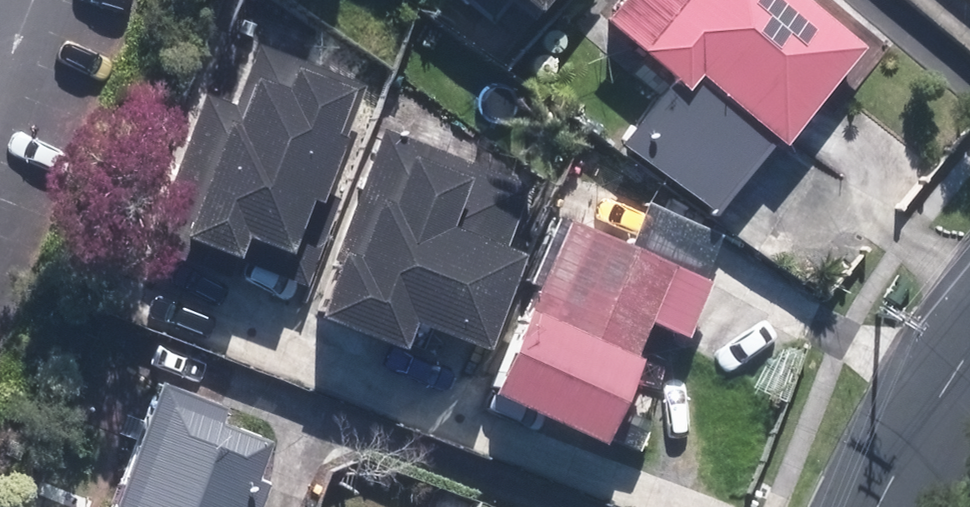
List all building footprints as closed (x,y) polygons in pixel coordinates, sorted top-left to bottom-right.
[(495,17),(509,0),(474,0),(495,17)] [(868,44),(814,0),(629,0),(613,19),(693,84),(694,83),(717,101),(727,88),(790,139),(868,44)] [(237,102),(209,92),(155,242),(233,270),(240,252),(262,260),(260,265),(310,283),(341,197),(326,192),(366,82),(258,44),(237,102)] [(673,82),(632,140),(701,189),(742,130),(673,82)] [(508,243),(531,184),(385,127),(331,268),(339,271),(324,310),(410,343),(420,317),(489,344),(526,250),(508,243)] [(716,280),(573,216),(495,386),(609,437),(647,355),(641,352),(657,317),(692,332),(716,280)] [(167,380),(117,506),(251,506),(278,439),(225,418),(230,405),(167,380)] [(266,494),(261,506),(298,506),(266,494)]
